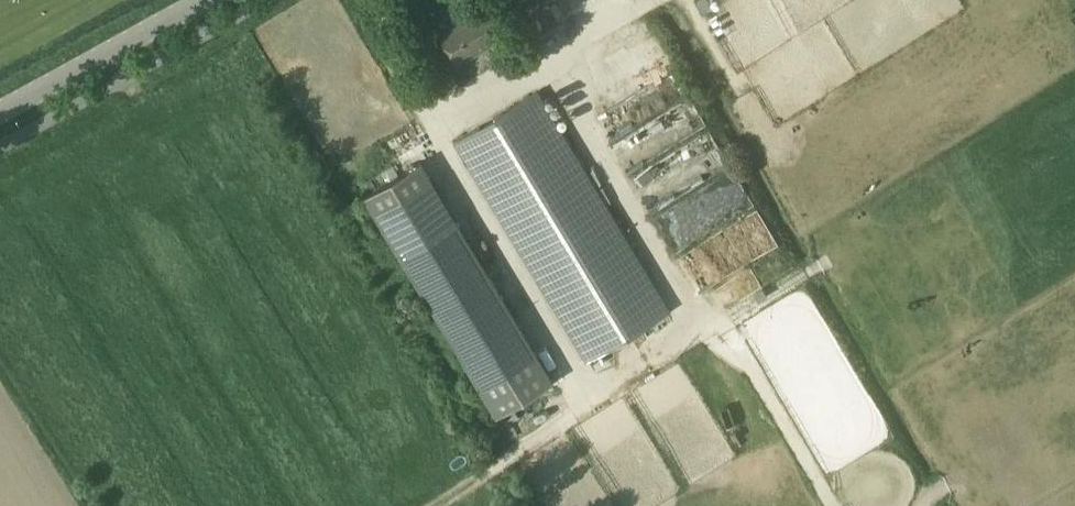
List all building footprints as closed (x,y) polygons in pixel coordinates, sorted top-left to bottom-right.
[(439,29),(459,62),(503,35),(484,2),(439,29)] [(648,23),(611,39),(623,66),(603,75),(613,96),(669,71),(648,23)] [(587,361),(671,310),(538,90),(455,141),(587,361)] [(698,105),(612,139),(623,165),(708,131),(698,105)] [(497,415),(554,380),(422,162),(365,196),(497,415)] [(740,171),(657,214),(697,290),(780,247),(740,171)]
